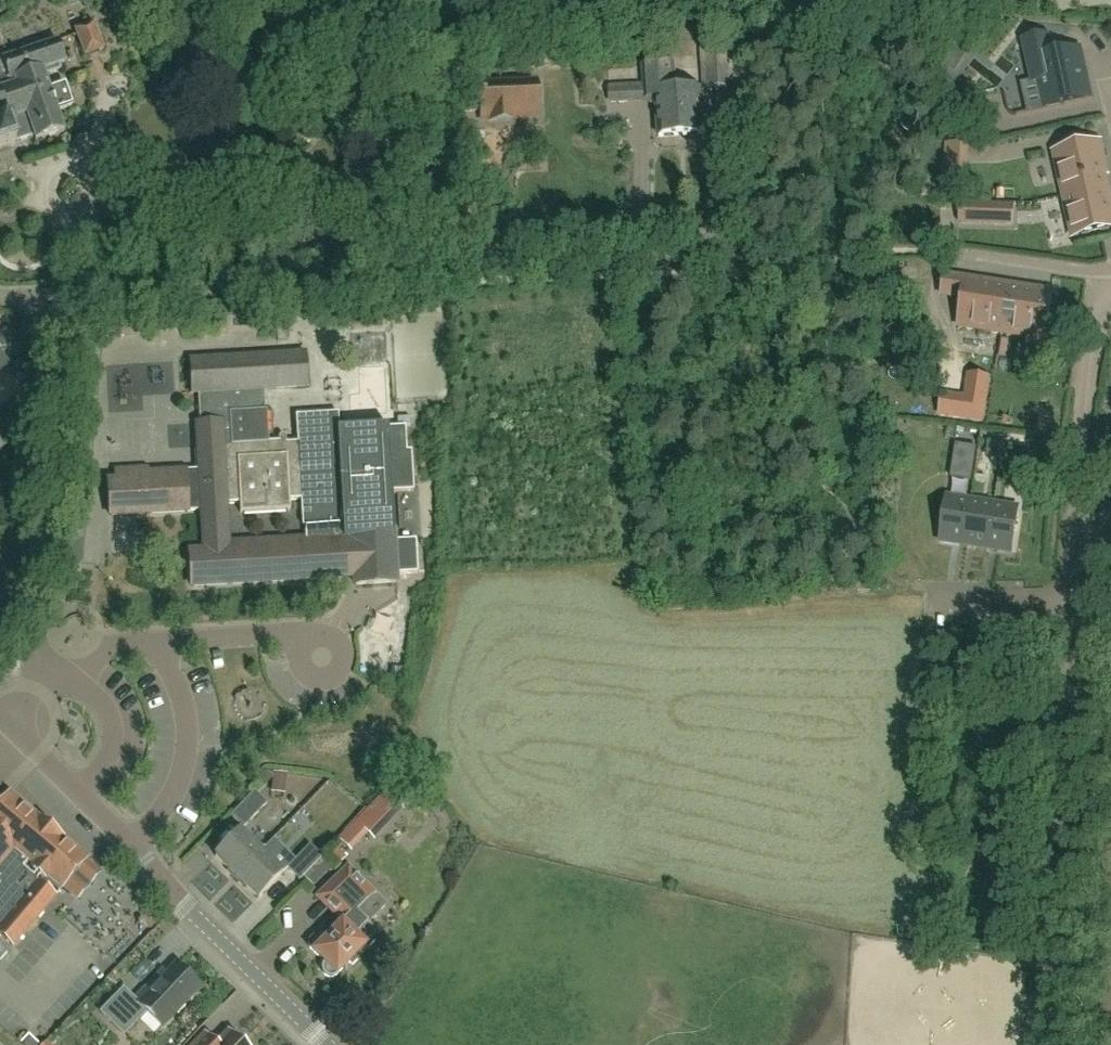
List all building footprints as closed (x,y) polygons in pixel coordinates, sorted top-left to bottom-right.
[(104,51),(94,24),(75,30),(85,58),(104,51)] [(947,26),(935,42),(945,50),(957,35),(947,26)] [(1082,61),(1079,48),(1070,50),(1053,54),(1049,34),(1021,40),(1030,84),(1038,82),(1044,108),(1044,109),(1090,99),(1082,61)] [(73,107),(66,86),(51,91),(46,78),(61,72),(59,66),(66,64),(59,44),(0,64),(0,151),(16,147),(15,144),(34,138),(36,143),(64,133),(57,112),(73,107)] [(737,108),(736,88),(733,48),(702,50),(702,52),(703,52),(705,90),(718,89),(719,109),(737,108)] [(700,91),(676,92),(674,66),(643,68),(645,88),(645,90),(657,89),(657,102),(660,139),(684,137),(703,136),(700,91)] [(480,85),(481,124),(540,122),(539,83),(480,85)] [(628,100),(627,89),(609,90),(610,101),(628,100)] [(1088,190),(1106,186),(1103,175),(1107,174),(1100,143),(1054,153),(1063,195),(1088,190)] [(947,164),(966,165),(967,145),(947,144),(947,164)] [(1063,195),(1072,238),(1110,229),(1110,200),(1109,201),(1106,186),(1088,190),(1063,195)] [(978,223),(978,206),(960,205),(960,222),(978,223)] [(1007,308),(1010,285),(966,278),(959,327),(1002,334),(1006,308),(1007,308)] [(1006,308),(1002,334),(1044,340),(1052,292),(1022,287),(1010,285),(1007,308),(1006,308)] [(302,500),(299,443),(288,444),(287,439),(287,438),(286,437),(285,436),(284,436),(282,436),(281,437),(281,438),(280,440),(281,442),(270,443),(268,412),(267,412),(265,390),(309,387),(307,355),(192,362),(194,394),(200,393),(201,425),(198,425),(201,471),(149,474),(149,469),(117,471),(118,482),(110,482),(112,516),(203,511),(206,552),(190,553),(193,587),(348,578),(347,573),(356,573),(357,586),(398,584),(397,575),(419,574),(417,541),(396,542),(330,545),(329,539),(308,540),(230,544),(228,505),(241,504),(242,514),(292,511),(291,501),(302,500)] [(9,367),(0,356),(0,375),(9,367)] [(983,422),(990,377),(968,373),(964,396),(942,392),(938,415),(983,422)] [(307,527),(308,540),(329,539),(330,545),(396,542),(393,493),(415,492),(413,452),(408,452),(407,428),(389,429),(389,427),(340,430),(339,414),(297,417),(298,438),(299,438),(299,443),(302,500),(304,527),(307,527)] [(0,417),(0,454),(19,439),(0,417)] [(972,481),(977,447),(956,444),(950,478),(972,481)] [(940,541),(964,545),(971,501),(947,498),(940,541)] [(964,545),(987,548),(994,505),(971,501),(964,545)] [(994,505),(987,548),(1011,552),(1018,509),(994,505)] [(291,796),(292,773),(278,773),(277,796),(291,796)] [(244,828),(267,804),(255,792),(232,816),(244,828)] [(84,863),(86,860),(9,796),(7,799),(0,794),(0,935),(14,947),(56,897),(39,882),(41,879),(46,884),(51,878),(63,888),(65,886),(75,893),(80,893),(94,876),(94,871),(84,863)] [(384,794),(355,824),(365,834),(394,804),(384,794)] [(238,878),(262,853),(240,832),(216,857),(238,878)] [(299,882),(303,878),(321,860),(322,858),(310,846),(287,869),(299,882)] [(284,874),(262,853),(238,878),(259,899),(284,874)] [(321,860),(303,878),(312,887),(330,869),(321,860)] [(326,941),(322,938),(320,936),(318,935),(315,936),(312,936),(310,938),(309,940),(308,943),(308,945),(309,948),(310,950),(324,964),(323,966),(322,969),(322,971),(323,974),(325,976),(327,978),(329,979),(332,979),(335,978),(337,976),(354,959),(357,963),(373,946),(360,933),(372,919),(386,905),(348,868),(317,899),(343,924),(326,941)] [(278,914),(286,926),(307,911),(298,899),(278,914)] [(11,967),(0,965),(0,978),(8,980),(11,967)] [(162,1029),(200,988),(176,966),(166,976),(162,972),(145,991),(151,997),(141,1007),(124,992),(102,1015),(125,1036),(146,1014),(162,1029)] [(231,1034),(221,1044),(242,1044),(231,1034)] [(209,1035),(200,1044),(219,1044),(209,1035)]
